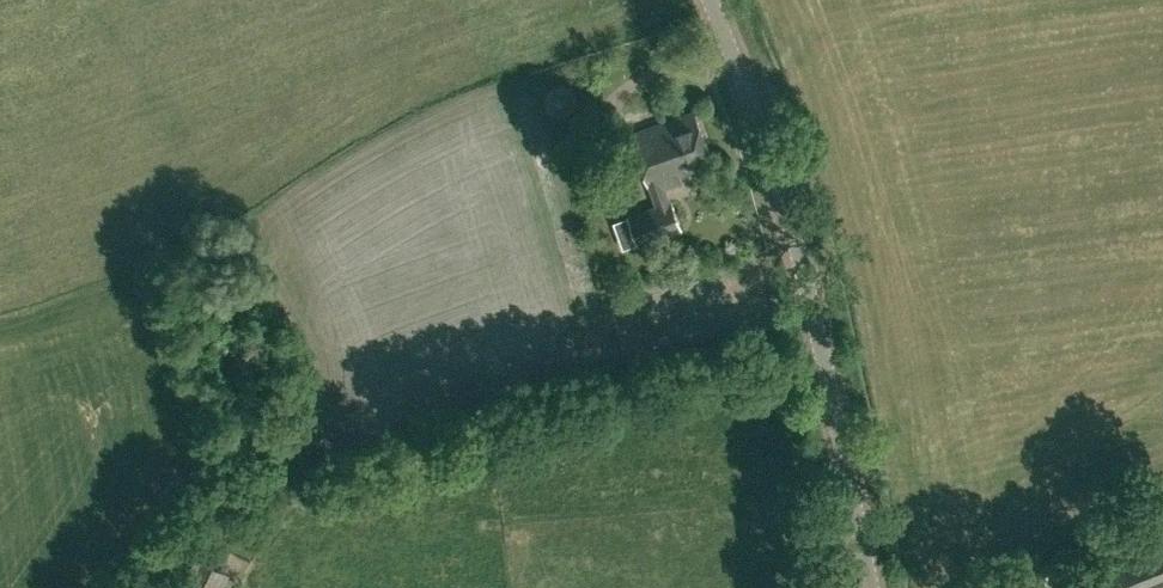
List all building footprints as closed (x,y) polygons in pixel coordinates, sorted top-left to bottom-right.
[(649,185),(715,161),(696,110),(630,133),(649,185)] [(614,220),(624,247),(682,227),(672,200),(614,220)] [(1162,587),(1162,533),(1104,556),(1117,587),(1162,587)] [(225,570),(194,554),(176,587),(215,587),(225,570)]
